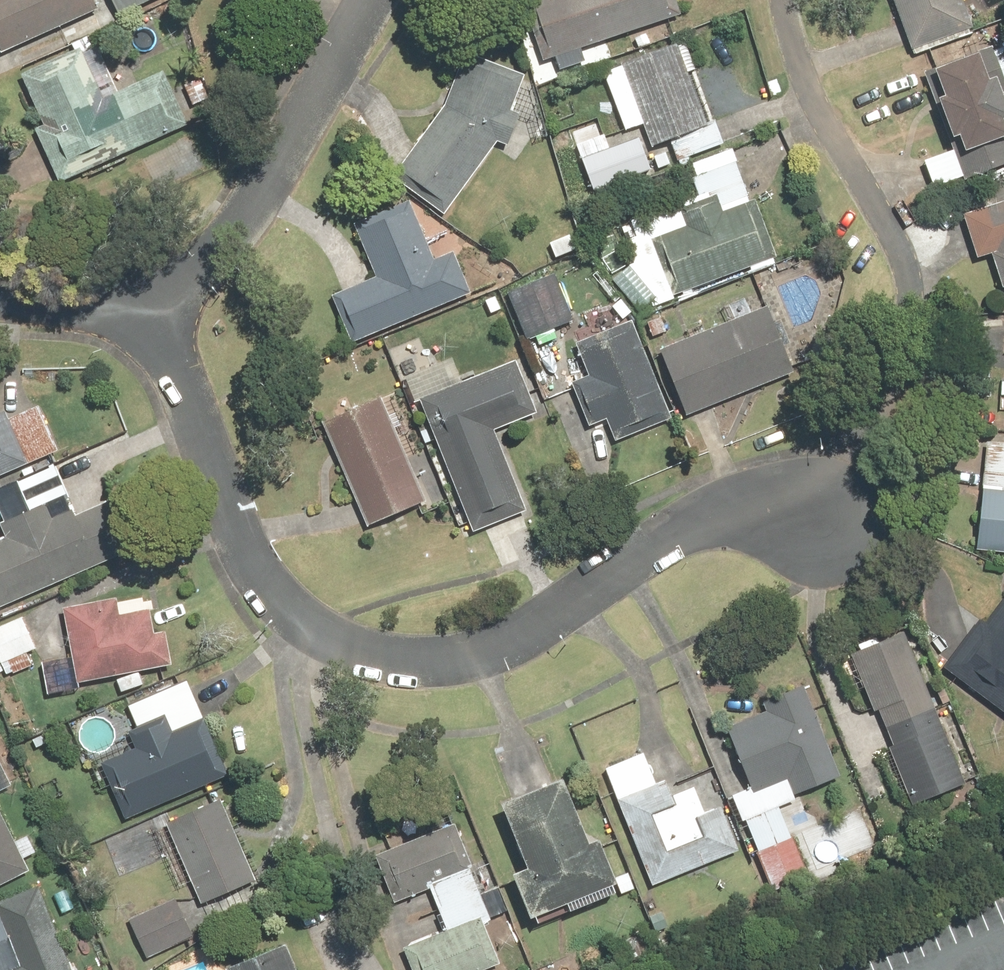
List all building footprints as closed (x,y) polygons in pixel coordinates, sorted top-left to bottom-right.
[(106,5),(104,0),(0,0),(0,38),(5,49),(106,5)] [(125,13),(152,0),(118,0),(125,13)] [(690,12),(686,0),(533,0),(550,55),(690,12)] [(916,51),(979,28),(969,0),(897,0),(916,51)] [(672,162),(666,144),(677,140),(682,157),(727,141),(720,121),(711,124),(682,40),(605,66),(627,129),(650,121),(653,129),(585,152),(597,188),(672,162)] [(999,42),(931,65),(958,145),(928,155),(939,187),(1003,166),(1003,56),(999,42)] [(65,182),(191,126),(166,70),(108,96),(86,46),(25,73),(48,126),(41,129),(65,182)] [(532,128),(543,135),(561,107),(541,94),(545,89),(483,49),(398,179),(450,212),(498,138),(508,144),(526,117),(535,123),(532,128)] [(663,233),(684,289),(780,253),(744,157),(695,175),(703,195),(687,201),(695,221),(663,233)] [(356,340),(475,288),(458,249),(439,257),(414,200),(358,224),(380,273),(336,292),(356,340)] [(968,215),(983,259),(993,255),(1003,285),(1003,202),(968,215)] [(617,280),(642,308),(660,293),(634,264),(617,280)] [(555,271),(507,291),(526,339),(575,319),(555,271)] [(691,409),(797,369),(773,305),(666,346),(691,409)] [(678,416),(640,317),(578,341),(591,374),(576,379),(593,425),(613,418),(621,438),(678,416)] [(519,360),(424,398),(478,529),(533,507),(501,430),(541,414),(519,360)] [(428,501),(386,395),(332,416),(373,522),(428,501)] [(64,451),(41,398),(0,416),(0,479),(64,451)] [(988,440),(980,549),(1003,551),(1003,441),(988,440)] [(2,606),(137,547),(117,500),(80,516),(77,508),(57,517),(52,506),(4,526),(9,539),(0,543),(0,602),(2,606)] [(82,678),(175,663),(168,621),(154,624),(151,609),(119,615),(116,597),(68,605),(76,656),(46,661),(51,692),(83,687),(82,678)] [(946,672),(1003,710),(1003,607),(992,624),(981,617),(946,672)] [(0,624),(0,650),(9,674),(35,664),(30,650),(39,646),(27,614),(0,624)] [(970,782),(908,629),(857,650),(895,745),(890,748),(913,806),(970,782)] [(129,820),(233,774),(190,677),(132,703),(144,731),(135,735),(140,746),(104,762),(129,820)] [(732,793),(744,822),(750,819),(781,889),(816,874),(785,804),(847,777),(807,685),(768,703),(772,711),(732,729),(756,782),(732,793)] [(18,783),(0,745),(0,792),(18,783)] [(653,882),(743,847),(726,805),(711,811),(700,784),(680,792),(674,777),(662,782),(650,751),(609,767),(653,882)] [(572,776),(513,798),(537,866),(519,873),(534,914),(573,900),(575,907),(630,887),(610,833),(595,838),(572,776)] [(29,860),(42,854),(32,834),(19,840),(0,801),(0,885),(33,869),(29,860)] [(203,904),(262,879),(229,801),(159,831),(182,886),(194,881),(203,904)] [(435,882),(453,930),(407,947),(416,969),(480,969),(478,966),(506,956),(457,823),(389,848),(406,893),(435,882)] [(42,885),(0,901),(0,969),(76,969),(42,885)] [(147,961),(199,938),(183,901),(130,924),(147,961)] [(292,947),(236,969),(301,969),(292,947)]
